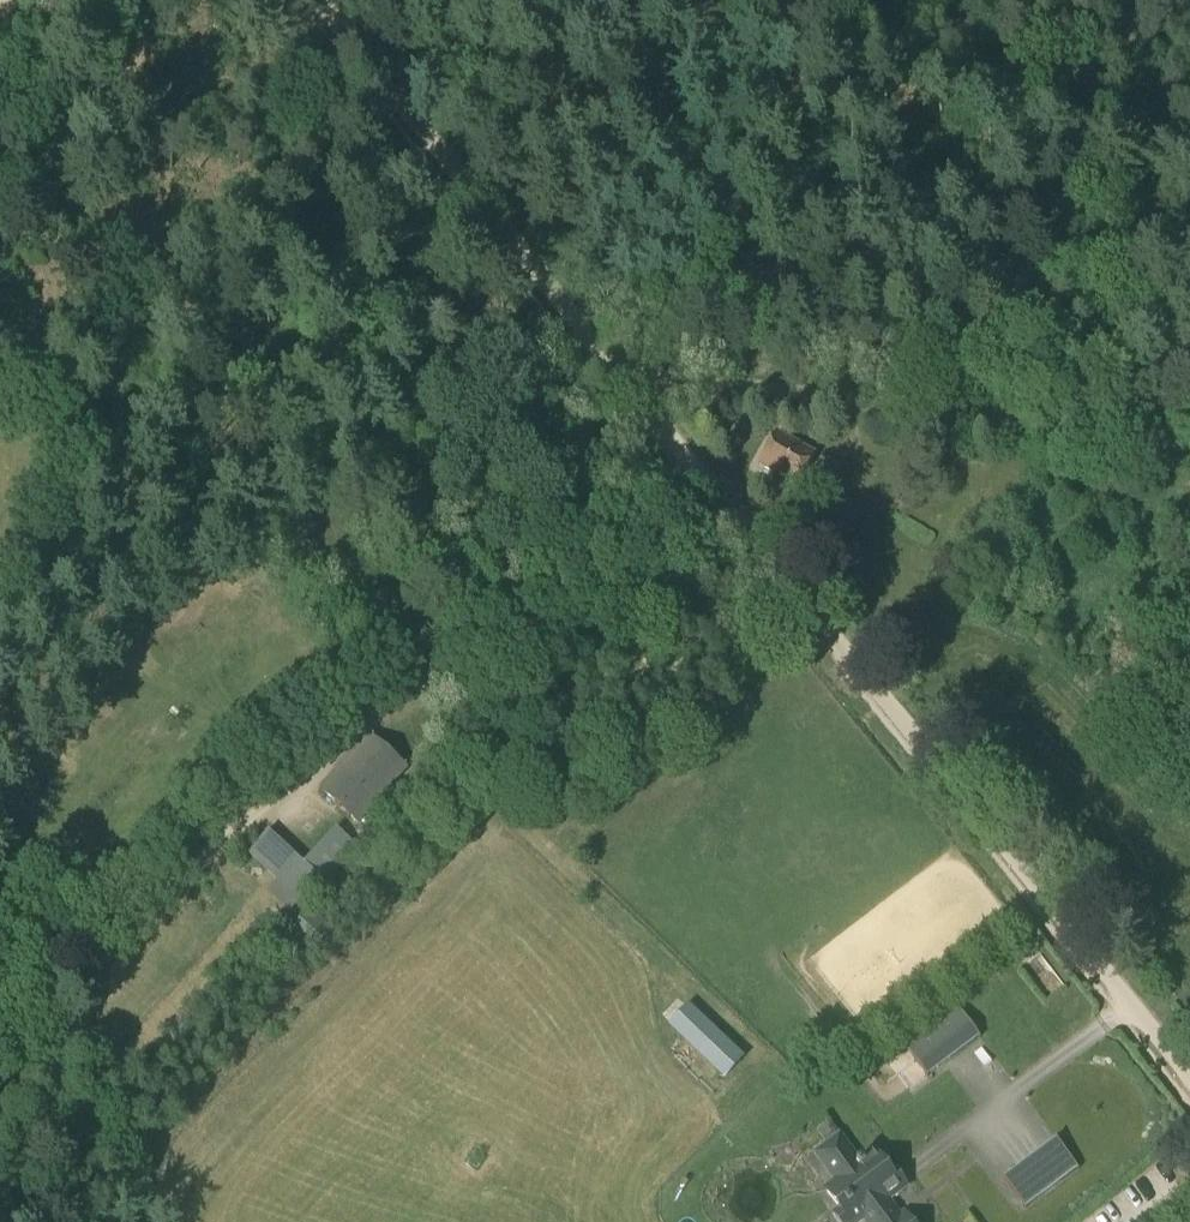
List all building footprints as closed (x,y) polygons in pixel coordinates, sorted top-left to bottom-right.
[(796,488),(815,457),(778,434),(759,466),(796,488)] [(845,532),(860,507),(842,497),(828,522),(845,532)] [(360,823),(406,772),(371,740),(325,792),(360,823)] [(327,885),(360,849),(336,828),(304,863),(268,831),(247,855),(306,908),(326,884),(327,885)] [(980,1037),(960,1010),(957,1012),(906,1050),(911,1056),(926,1077),(970,1044),(980,1037)] [(724,1082),(745,1060),(705,1023),(685,1045),(724,1082)] [(839,1137),(815,1155),(836,1183),(825,1190),(840,1210),(833,1214),(839,1221),(860,1221),(863,1220),(865,1221),(910,1221),(905,1214),(900,1218),(888,1201),(908,1186),(898,1173),(894,1175),(878,1154),(862,1167),(839,1137)] [(1078,1168),(1057,1140),(1055,1141),(1003,1180),(1005,1181),(1025,1208),(1050,1189),(1078,1168)]
